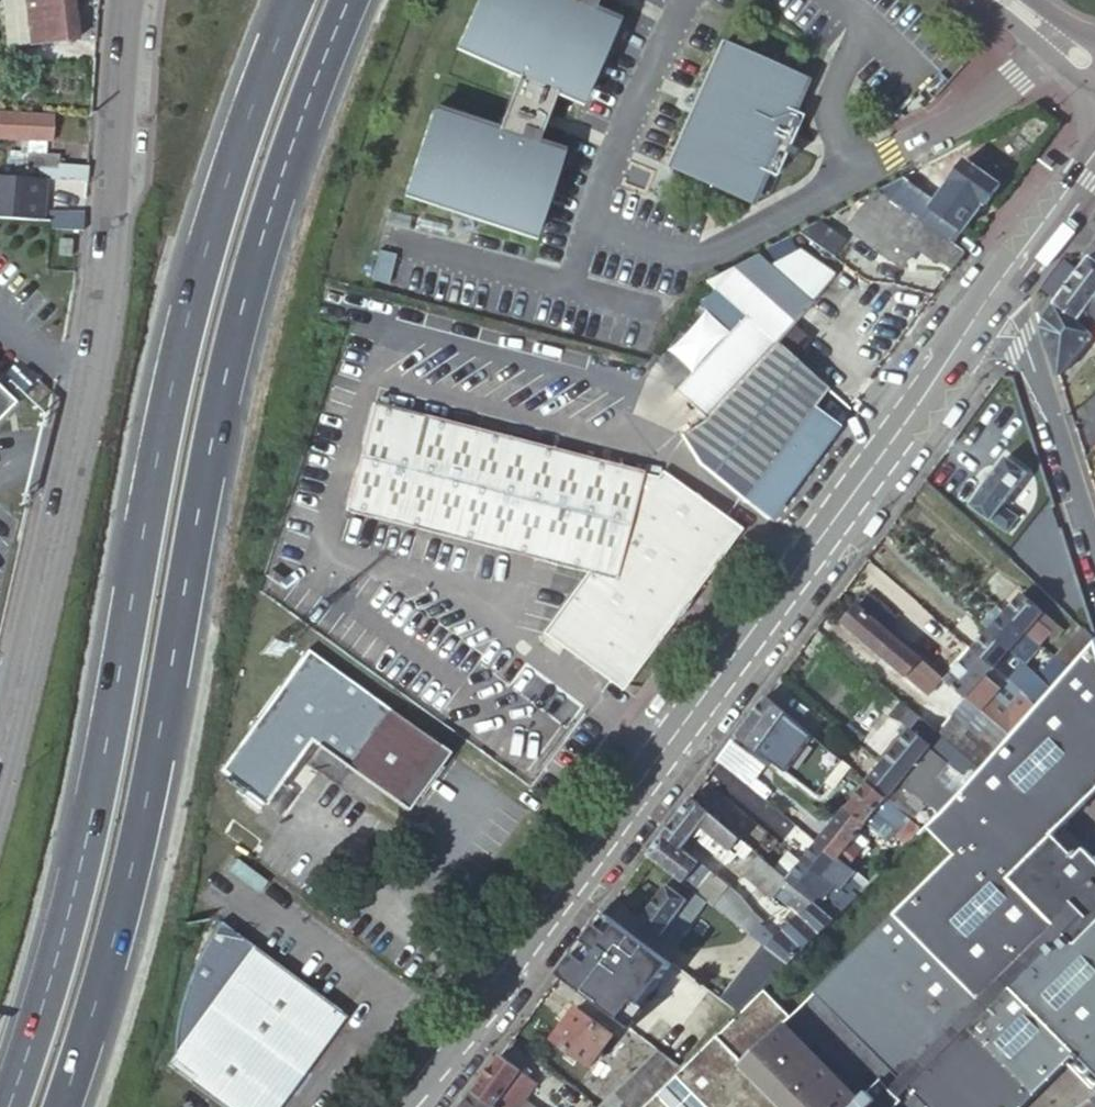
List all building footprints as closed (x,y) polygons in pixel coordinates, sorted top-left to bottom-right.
[(2,10),(24,7),(23,0),(1,0),(2,10)] [(24,7),(29,45),(75,40),(70,0),(23,0),(24,7)] [(453,49),(514,76),(495,132),(430,111),(402,196),(450,212),(481,222),(529,237),(556,152),(531,143),(551,92),(575,103),(611,21),(586,8),(590,0),(475,0),(453,49)] [(787,110),(800,80),(718,44),(665,167),(747,202),(760,172),(770,177),(797,115),(787,110)] [(0,114),(0,139),(26,141),(28,116),(0,114)] [(85,181),(86,166),(56,165),(57,155),(1,152),(0,161),(0,177),(85,181)] [(921,192),(906,211),(952,245),(953,243),(997,182),(966,160),(935,202),(921,192)] [(0,180),(0,211),(39,213),(41,181),(0,180)] [(906,211),(877,190),(850,227),(900,263),(915,244),(933,257),(935,254),(952,267),(964,250),(953,243),(952,245),(906,211)] [(46,220),(83,222),(83,214),(47,214),(46,220)] [(77,230),(82,230),(83,222),(46,220),(46,229),(77,230)] [(59,238),(58,254),(68,255),(70,239),(59,238)] [(753,255),(703,282),(743,316),(773,341),(809,300),(822,286),(810,274),(804,281),(798,276),(789,286),(753,255)] [(1056,304),(1092,333),(1094,330),(1094,260),(1090,256),(1055,304),(1056,304)] [(804,269),(798,276),(804,281),(810,274),(804,269)] [(1044,328),(1059,377),(1094,335),(1092,333),(1056,304),(1045,319),(1044,328)] [(672,390),(702,416),(773,341),(743,316),(672,390)] [(741,498),(765,518),(834,425),(809,406),(823,386),(773,341),(702,416),(678,433),(697,464),(741,498)] [(15,403),(0,388),(0,419),(15,403)] [(345,514),(589,576),(614,582),(641,474),(373,406),(345,514)] [(1027,472),(1005,456),(969,503),(1008,533),(1029,504),(1013,491),(1027,472)] [(614,582),(589,576),(545,633),(610,681),(613,683),(729,524),(723,520),(662,475),(659,478),(641,474),(614,582)] [(1039,551),(1062,528),(1054,503),(1046,506),(1049,514),(1026,538),(1039,551)] [(729,524),(613,683),(622,690),(739,531),(729,524)] [(868,591),(858,603),(886,627),(896,615),(868,591)] [(1039,643),(1041,641),(1047,634),(1056,624),(1043,611),(1045,610),(1024,591),(1007,610),(1027,629),(1025,632),(1039,643)] [(904,672),(919,655),(886,627),(858,603),(844,620),(904,672)] [(1007,610),(1001,605),(984,624),(990,629),(1007,610)] [(1027,629),(1007,610),(990,629),(1024,660),(1039,643),(1025,632),(1027,629)] [(1094,638),(1079,623),(1073,629),(1077,633),(1057,655),(1069,666),(1094,638)] [(1063,629),(1056,624),(1047,634),(1054,639),(1063,629)] [(973,647),(994,666),(1008,678),(1014,672),(1024,660),(990,629),(973,647)] [(1058,682),(1094,717),(1094,642),(1058,682)] [(991,717),(1010,733),(1017,724),(1004,713),(989,700),(994,695),(981,682),(994,666),(973,647),(946,678),(991,717)] [(445,752),(304,651),(219,772),(263,805),(308,742),(405,809),(445,752)] [(1052,686),(1069,666),(1057,655),(1039,675),(1052,686)] [(1037,673),(1024,660),(1014,672),(1027,684),(1037,673)] [(477,664),(446,711),(532,766),(562,720),(477,664)] [(1041,698),(1052,686),(1039,675),(1037,673),(1027,684),(1026,685),(1041,698)] [(951,1036),(1094,884),(1094,857),(1083,844),(1074,853),(1053,833),(1063,823),(1094,791),(1094,755),(1087,747),(1094,739),(1094,717),(1058,682),(1010,733),(997,747),(981,763),(980,765),(968,778),(954,793),(938,810),(925,824),(953,851),(918,886),(951,1036)] [(1004,713),(1017,724),(1036,704),(1023,692),(1004,713)] [(812,734),(766,694),(737,734),(772,760),(793,732),(805,742),(812,734)] [(921,716),(916,711),(877,758),(882,762),(921,716)] [(949,736),(963,720),(955,712),(941,729),(949,736)] [(923,797),(928,801),(932,796),(928,793),(931,790),(931,788),(923,781),(915,774),(935,750),(937,748),(934,746),(940,740),(944,743),(949,738),(921,716),(882,762),(913,789),(923,797)] [(997,747),(1010,733),(991,717),(978,732),(988,741),(997,747)] [(974,757),(988,741),(978,732),(963,720),(949,736),(974,757)] [(793,732),(772,760),(784,770),(805,742),(793,732)] [(841,758),(812,734),(805,742),(835,766),(841,758)] [(955,768),(968,754),(949,738),(944,743),(940,740),(934,746),(937,748),(935,750),(943,757),(955,768)] [(764,763),(733,739),(718,759),(748,784),(755,775),(764,763)] [(1087,747),(1094,755),(1094,739),(1087,747)] [(981,763),(997,747),(988,741),(974,757),(981,763)] [(923,781),(931,772),(943,757),(935,750),(915,774),(923,781)] [(955,768),(968,778),(980,765),(968,754),(955,768)] [(850,766),(841,758),(835,766),(816,789),(825,797),(850,766)] [(906,814),(912,819),(918,812),(904,800),(913,789),(882,762),(867,780),(885,796),(906,814)] [(928,801),(938,810),(954,793),(931,772),(923,781),(931,788),(931,790),(928,793),(932,796),(928,801)] [(755,775),(748,784),(765,798),(772,790),(755,775)] [(845,806),(864,821),(885,796),(867,780),(845,806)] [(904,800),(918,812),(924,805),(919,802),(923,797),(913,789),(904,800)] [(691,796),(675,817),(693,833),(700,824),(731,850),(737,843),(741,838),(691,796)] [(885,839),(892,831),(906,814),(885,796),(864,821),(885,839)] [(924,805),(928,801),(923,797),(919,802),(924,805)] [(854,832),(864,821),(845,806),(816,841),(845,866),(856,853),(861,857),(868,850),(863,845),(866,842),(854,832)] [(892,831),(907,842),(922,827),(912,819),(906,814),(892,831)] [(675,817),(663,833),(682,847),(693,833),(675,817)] [(700,824),(693,833),(726,862),(728,860),(736,850),(740,845),(737,843),(731,850),(700,824)] [(663,833),(648,855),(672,874),(695,891),(701,896),(717,874),(682,847),(663,833)] [(753,848),(741,838),(737,843),(740,845),(736,850),(745,857),(753,848)] [(841,873),(846,866),(845,866),(816,841),(801,859),(831,885),(843,895),(848,891),(849,889),(851,887),(853,889),(856,892),(859,889),(856,886),(841,873)] [(801,859),(793,853),(779,871),(786,877),(801,859)] [(831,885),(801,859),(786,877),(787,877),(814,901),(817,902),(831,885)] [(786,877),(779,871),(768,861),(751,880),(770,896),(780,885),(787,877),(786,877)] [(695,891),(672,874),(641,916),(674,942),(700,907),(689,898),(695,891)] [(717,874),(701,896),(706,900),(713,905),(720,897),(729,885),(730,884),(717,874)] [(814,901),(787,877),(780,885),(795,897),(790,904),(799,912),(802,914),(814,901)] [(862,880),(856,886),(859,889),(860,887),(865,883),(862,880)] [(967,1106),(1022,1106),(1074,1054),(1077,1051),(1094,1069),(1094,884),(951,1036),(967,1106)] [(729,885),(720,897),(730,906),(733,903),(752,918),(756,914),(741,896),(729,885)] [(841,906),(853,895),(848,891),(843,895),(831,885),(817,902),(824,909),(834,899),(841,906)] [(951,1036),(918,886),(789,1013),(761,985),(741,1005),(738,1008),(682,1064),(639,1106),(733,1106),(761,1080),(787,1106),(967,1106),(951,1036)] [(853,895),(856,892),(853,889),(851,887),(849,889),(848,891),(853,895)] [(701,896),(695,891),(689,898),(700,907),(706,900),(701,896)] [(720,897),(713,905),(744,929),(752,918),(733,903),(730,906),(720,897)] [(834,899),(824,909),(832,915),(841,906),(834,899)] [(824,909),(817,902),(814,901),(802,914),(819,928),(832,915),(824,909)] [(770,919),(781,929),(799,912),(790,904),(788,903),(783,908),(770,919)] [(674,960),(607,910),(560,972),(632,1026),(648,1004),(644,1001),(674,960)] [(819,928),(802,914),(799,912),(781,929),(801,946),(819,928)] [(752,918),(744,929),(751,935),(762,920),(756,914),(752,918)] [(755,937),(764,945),(781,929),(770,919),(765,925),(755,937)] [(222,923),(216,931),(211,940),(204,954),(198,969),(193,980),(187,997),(183,1011),(182,1018),(180,1029),(180,1042),(165,1063),(224,1106),(268,1106),(341,1011),(222,923)] [(785,961),(801,946),(781,929),(764,945),(785,961)] [(730,997),(741,1005),(761,985),(785,961),(764,945),(734,980),(740,984),(730,997)] [(705,984),(713,990),(717,993),(727,981),(715,972),(705,984)] [(657,1046),(682,1064),(738,1008),(717,993),(713,990),(657,1046)] [(577,1004),(553,1039),(590,1065),(615,1031),(577,1004)] [(596,1106),(639,1106),(682,1064),(657,1046),(596,1106)] [(1074,1054),(1093,1073),(1094,1070),(1094,1069),(1077,1051),(1074,1054)] [(500,1054),(474,1089),(498,1106),(518,1106),(522,1101),(507,1089),(522,1070),(500,1054)] [(536,1081),(522,1070),(507,1089),(522,1101),(527,1094),(536,1081)] [(733,1106),(787,1106),(761,1080),(733,1106)] [(460,1106),(498,1106),(474,1089),(460,1106)] [(518,1106),(544,1106),(527,1094),(522,1101),(518,1106)]
